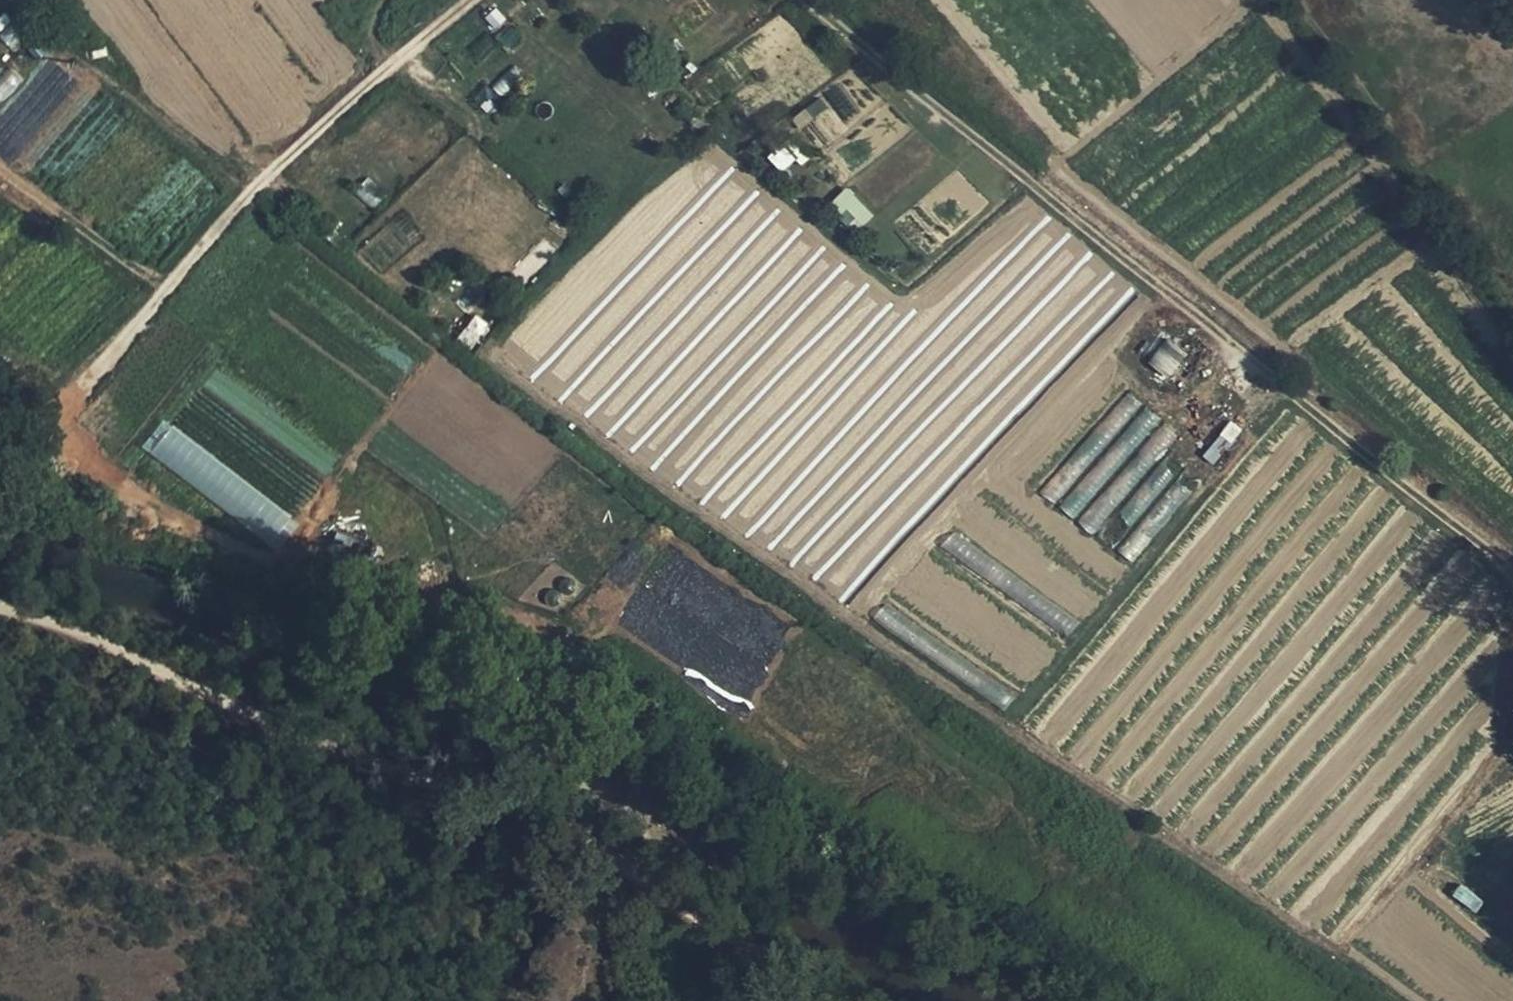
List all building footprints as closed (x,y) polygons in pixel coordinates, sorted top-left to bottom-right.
[(840,124),(861,115),(846,80),(825,89),(840,124)] [(798,128),(829,108),(822,97),(791,118),(798,128)] [(768,157),(780,173),(796,160),(784,145),(768,157)] [(855,227),(869,217),(849,189),(835,200),(855,227)] [(474,350),(489,323),(472,314),(457,341),(474,350)] [(1172,379),(1185,352),(1161,340),(1147,366),(1172,379)] [(1125,418),(1140,406),(1131,394),(1116,406),(1125,418)] [(1143,407),(1121,443),(1135,452),(1158,417),(1143,407)] [(1220,466),(1240,426),(1225,419),(1205,459),(1220,466)] [(172,425),(151,452),(272,547),(293,520),(172,425)] [(1130,458),(1142,471),(1179,437),(1167,425),(1130,458)] [(1162,463),(1118,514),(1131,525),(1175,474),(1162,463)] [(1104,492),(1077,521),(1090,534),(1118,505),(1104,492)] [(1118,549),(1130,562),(1151,543),(1139,530),(1118,549)] [(1459,884),(1451,896),(1475,912),(1482,900),(1459,884)]
